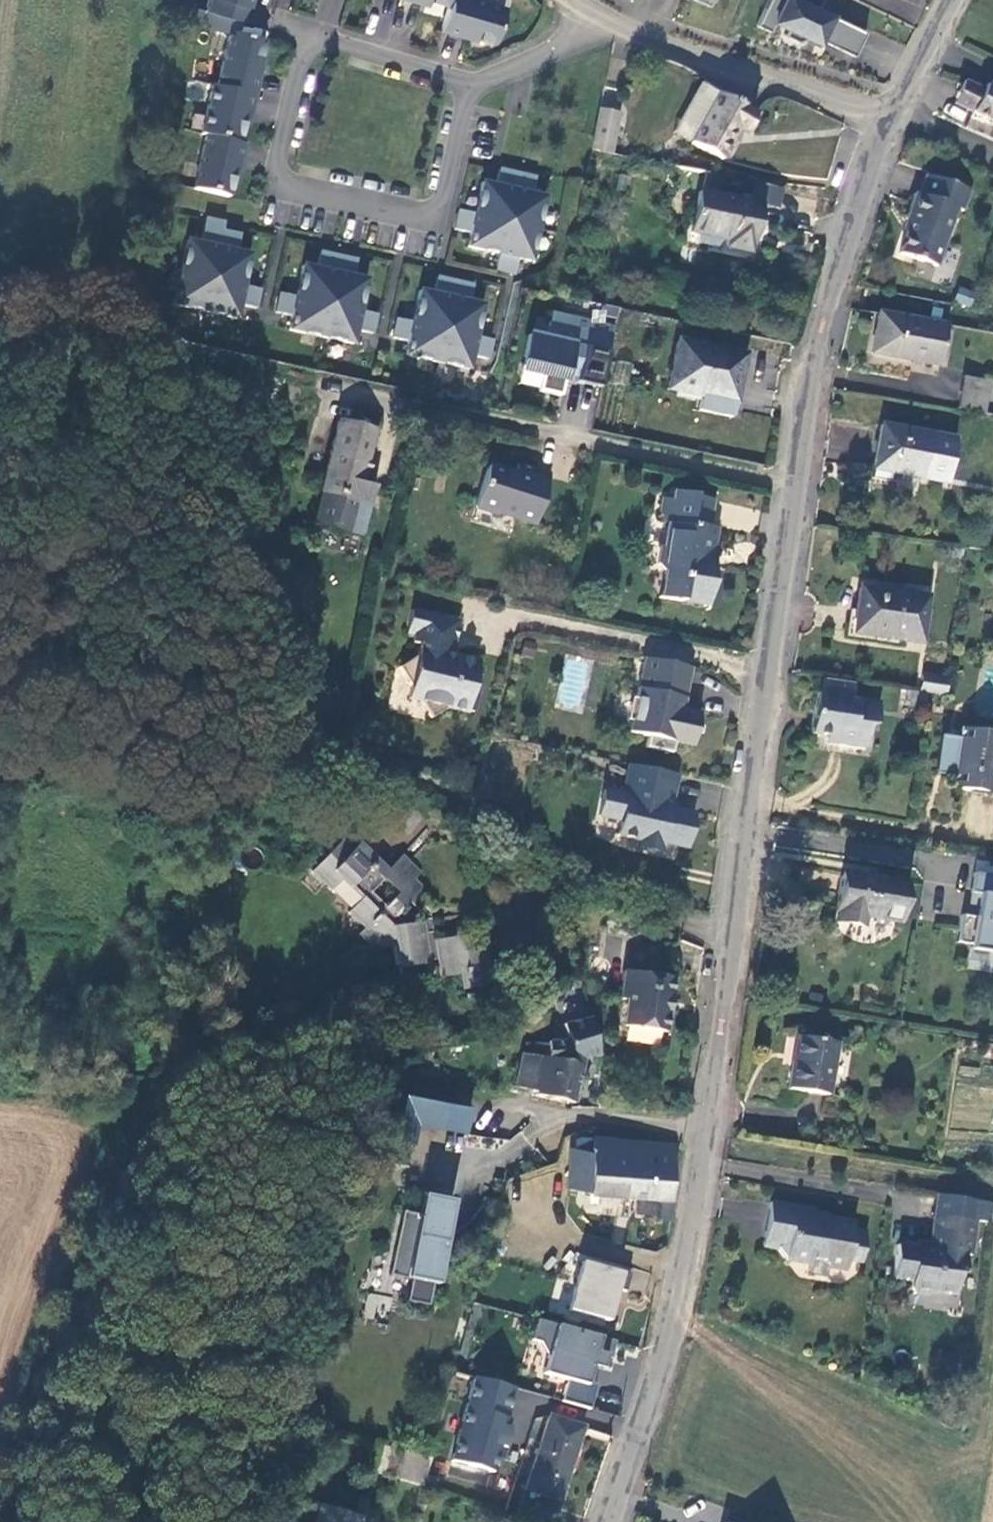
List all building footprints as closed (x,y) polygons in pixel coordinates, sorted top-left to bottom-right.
[(207,13),(242,23),(246,8),(248,8),(251,0),(211,0),(207,13)] [(441,30),(477,40),(479,37),(495,42),(505,7),(483,0),(450,0),(448,6),(441,30)] [(754,27),(767,34),(772,24),(785,31),(781,38),(795,45),(806,41),(816,46),(818,43),(851,60),(862,36),(815,12),(819,3),(814,0),(767,0),(754,27)] [(265,43),(229,36),(218,90),(256,98),(264,61),(261,61),(265,43)] [(218,90),(212,88),(202,137),(207,138),(241,146),(248,115),(253,116),(256,98),(218,90)] [(985,101),(965,93),(960,105),(980,114),(974,126),(992,134),(992,104),(985,101)] [(761,118),(722,99),(698,149),(730,164),(744,136),(750,139),(761,118)] [(980,114),(960,105),(955,117),(974,126),(980,114)] [(633,117),(607,111),(605,122),(631,128),(633,117)] [(631,128),(605,122),(598,152),(624,157),(631,128)] [(241,146),(207,138),(195,192),(230,200),(235,180),(239,181),(246,147),(241,146)] [(500,183),(486,180),(480,212),(463,208),(459,228),(476,231),(472,245),(504,251),(501,267),(520,271),(523,255),(537,258),(550,193),(536,191),(540,175),(503,167),(500,183)] [(671,191),(706,199),(720,203),(725,182),(676,170),(671,191)] [(972,199),(927,184),(920,203),(915,202),(907,226),(910,233),(900,263),(938,275),(958,218),(964,220),(972,199)] [(782,217),(786,196),(760,190),(755,211),(720,203),(706,199),(701,220),(691,217),(687,235),(733,245),(730,258),(754,263),(765,213),(782,217)] [(204,244),(191,241),(185,274),(176,271),(173,290),(180,292),(177,306),(241,320),(245,305),(261,309),(264,289),(249,286),(254,254),(241,252),(244,235),(226,232),(227,223),(209,219),(204,244)] [(361,259),(325,252),(322,268),(308,265),(301,296),(285,293),(281,313),(297,316),(294,329),(358,342),(361,329),(378,332),(382,313),(366,310),(372,278),(358,276),(361,259)] [(442,276),(438,292),(425,289),(418,321),(402,318),(398,336),(414,340),(411,354),(475,366),(478,353),(495,356),(499,337),(482,334),(489,302),(475,299),(478,283),(442,276)] [(956,304),(972,305),(972,289),(956,288),(956,304)] [(934,365),(942,324),(874,309),(864,350),(934,365)] [(613,331),(551,318),(546,342),(528,338),(521,370),(543,375),(539,393),(562,398),(566,378),(577,380),(576,385),(601,390),(613,331)] [(747,362),(681,349),(672,394),(706,401),(703,415),(736,421),(747,362)] [(963,382),(956,414),(983,420),(989,387),(963,382)] [(340,414),(314,526),(340,532),(342,522),(366,527),(377,481),(360,477),(373,422),(340,414)] [(951,444),(876,433),(870,478),(888,480),(945,488),(951,444)] [(534,522),(546,477),(532,473),(534,466),(512,460),(509,471),(483,464),(469,514),(493,520),(496,512),(534,522)] [(887,492),(888,480),(870,478),(868,489),(887,492)] [(707,524),(711,499),(696,497),(692,486),(677,484),(676,492),(663,490),(660,514),(669,528),(667,545),(659,544),(654,548),(652,564),(665,583),(661,609),(686,612),(687,604),(716,608),(720,580),(701,572),(702,563),(713,554),(717,530),(710,529),(707,524)] [(928,596),(862,587),(857,624),(895,630),(894,639),(921,643),(928,596)] [(455,616),(407,605),(402,629),(410,630),(408,637),(416,639),(413,650),(392,660),(407,679),(404,690),(416,693),(424,711),(440,698),(459,703),(460,701),(467,702),(472,677),(466,675),(470,655),(447,650),(446,655),(436,652),(438,644),(449,640),(455,616)] [(447,650),(449,640),(438,644),(436,652),(446,655),(447,650)] [(690,697),(696,669),(653,660),(636,736),(650,739),(648,751),(675,756),(677,743),(697,748),(704,716),(687,712),(688,707),(682,706),(684,696),(690,697)] [(849,702),(852,684),(818,678),(808,733),(836,738),(835,746),(862,751),(866,727),(874,728),(877,707),(849,702)] [(921,678),(919,695),(944,699),(947,683),(921,678)] [(992,756),(992,735),(957,729),(956,740),(936,736),(931,766),(940,768),(938,776),(948,778),(947,787),(986,795),(992,756)] [(671,772),(622,762),(616,790),(598,787),(592,813),(614,818),(610,832),(630,837),(629,843),(653,848),(655,840),(679,845),(686,812),(647,803),(650,794),(666,797),(671,772)] [(355,836),(322,869),(341,888),(350,879),(370,899),(359,910),(375,926),(369,932),(385,948),(399,947),(402,969),(406,968),(408,984),(444,978),(435,922),(420,924),(410,914),(436,888),(428,880),(434,872),(416,854),(401,869),(373,841),(366,848),(355,836)] [(870,922),(897,927),(904,887),(846,875),(837,922),(869,929),(870,922)] [(977,881),(973,901),(982,903),(977,926),(963,923),(957,950),(972,952),(971,957),(992,962),(992,885),(977,881)] [(677,976),(634,970),(629,1004),(634,1005),(631,1024),(670,1029),(677,976)] [(587,1056),(604,1056),(603,1041),(600,1020),(573,1024),(573,1049),(539,1049),(538,1059),(523,1057),(522,1089),(540,1091),(539,1097),(577,1102),(587,1056)] [(782,1087),(822,1096),(833,1044),(794,1036),(782,1087)] [(474,1107),(399,1097),(393,1141),(416,1144),(418,1124),(471,1131),(474,1107)] [(587,1191),(674,1203),(681,1146),(595,1136),(593,1152),(587,1191)] [(570,1149),(564,1187),(587,1191),(593,1152),(570,1149)] [(452,1201),(417,1195),(413,1218),(401,1216),(391,1274),(432,1281),(435,1260),(442,1261),(452,1201)] [(810,1211),(764,1202),(756,1243),(769,1245),(778,1264),(799,1268),(798,1274),(816,1278),(819,1267),(828,1269),(845,1260),(856,1262),(861,1239),(845,1236),(847,1227),(847,1225),(809,1218),(810,1211)] [(969,1233),(926,1226),(921,1259),(894,1254),(888,1294),(899,1296),(904,1305),(927,1309),(933,1304),(947,1306),(950,1284),(956,1278),(958,1265),(964,1265),(969,1233)] [(845,1236),(861,1239),(862,1230),(847,1227),(845,1236)] [(581,1259),(572,1312),(618,1319),(627,1267),(581,1259)] [(366,1294),(364,1317),(387,1319),(389,1296),(366,1294)] [(612,1367),(619,1335),(539,1317),(533,1343),(550,1347),(544,1371),(568,1377),(562,1399),(590,1406),(600,1364),(612,1367)] [(456,1416),(466,1376),(457,1373),(447,1414),(456,1416)] [(515,1388),(466,1376),(456,1416),(505,1428),(515,1388)] [(584,1424),(542,1413),(522,1491),(563,1502),(584,1424)] [(397,1474),(427,1481),(434,1453),(403,1447),(397,1474)] [(358,1512),(321,1503),(316,1521),(355,1521),(358,1512)]
